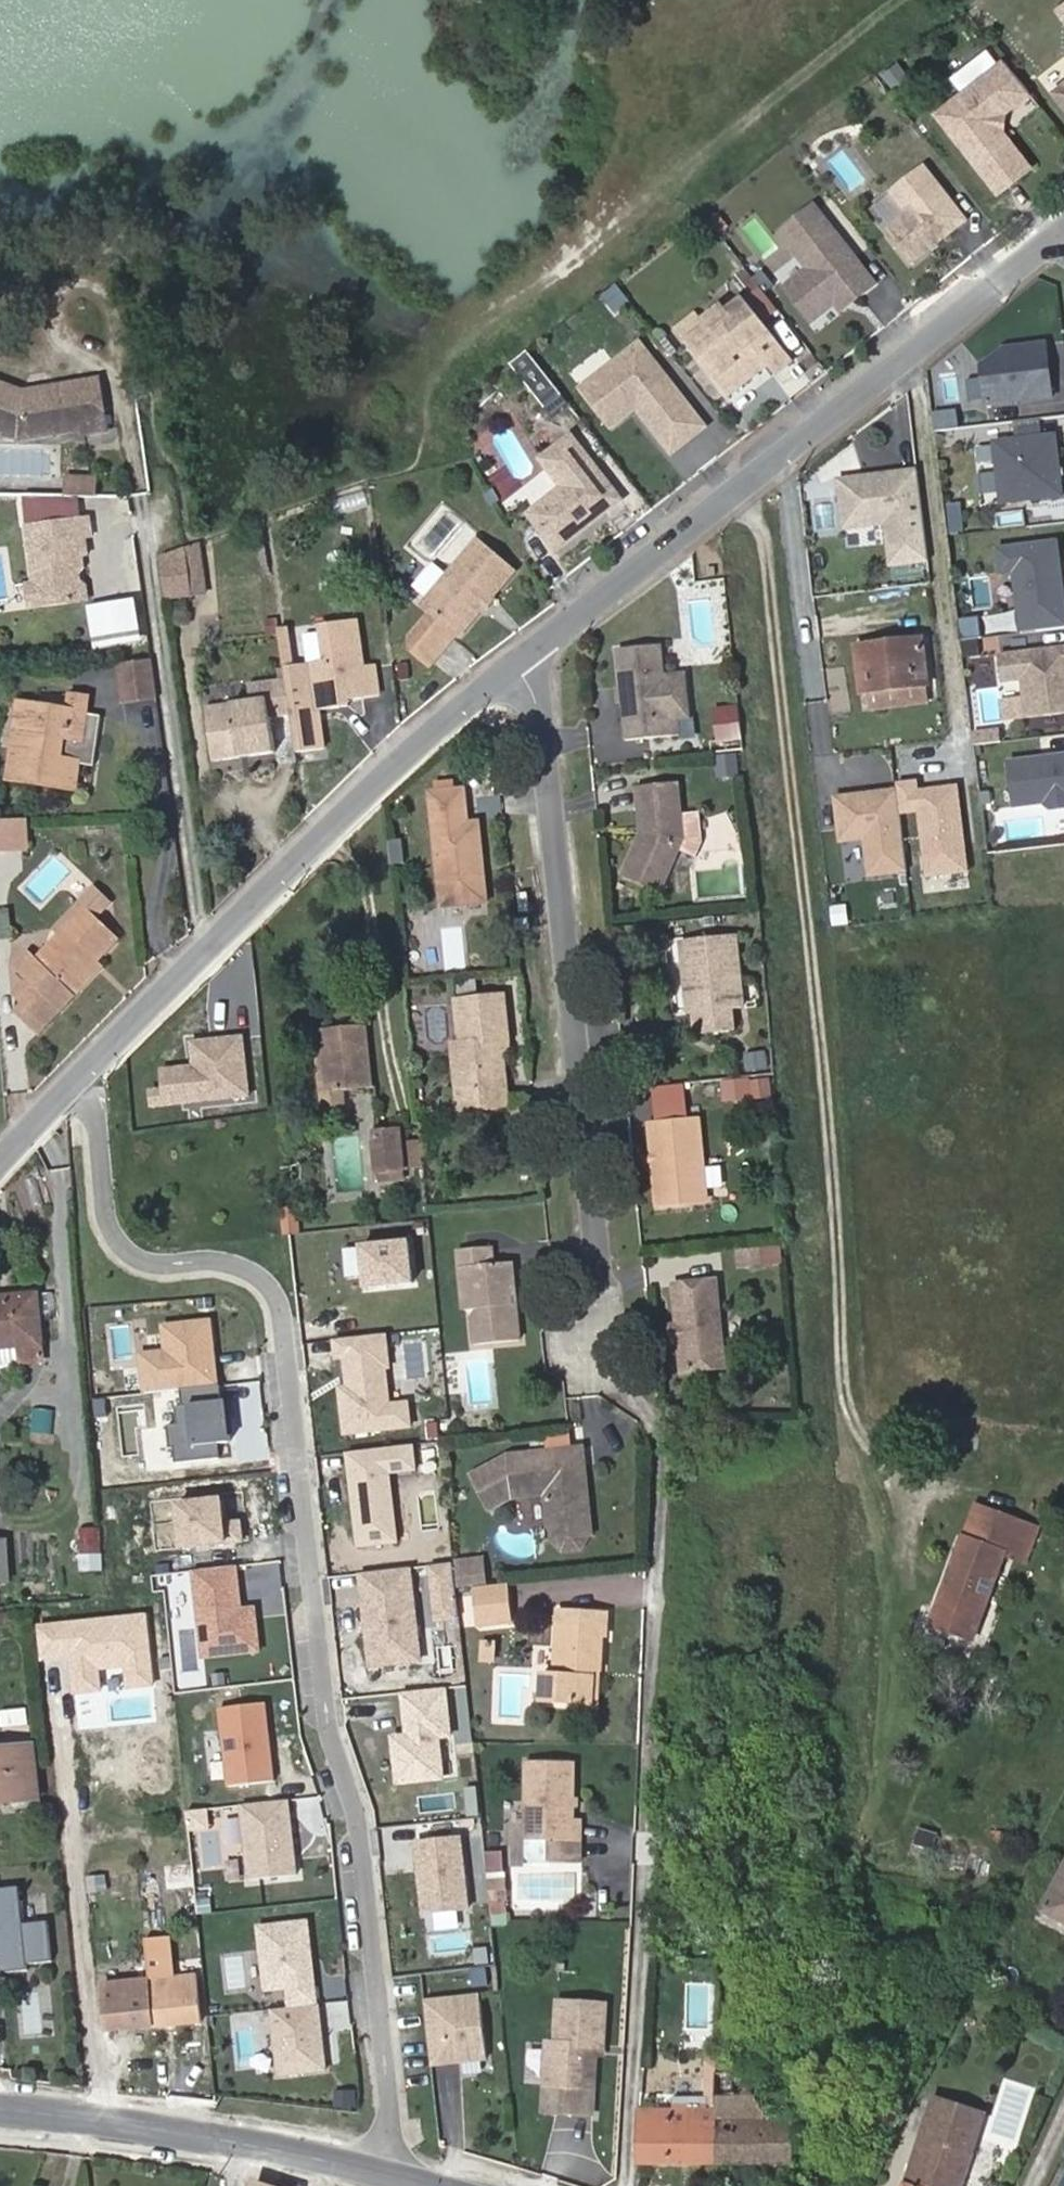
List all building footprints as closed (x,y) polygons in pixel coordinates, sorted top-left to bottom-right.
[(1051,9),(1063,27),(1063,0),(1051,9)] [(894,90),(904,74),(887,63),(877,79),(894,90)] [(1054,146),(1013,92),(980,117),(997,138),(974,156),(999,188),(1054,146)] [(967,214),(926,160),(893,185),(910,207),(887,224),(912,256),(967,214)] [(875,277),(815,198),(781,224),(810,262),(785,280),(811,314),(835,296),(854,281),(860,289),(875,277)] [(841,303),(860,289),(854,281),(835,296),(841,303)] [(598,297),(611,317),(629,306),(615,285),(598,297)] [(792,353),(745,291),(728,304),(723,298),(703,313),(708,319),(687,336),(727,388),(749,371),(736,354),(754,341),(767,357),(774,367),(792,353)] [(708,319),(703,313),(698,306),(677,323),(687,336),(708,319)] [(700,414),(639,334),(581,379),(610,417),(625,405),(627,396),(631,392),(667,439),(700,414)] [(767,357),(754,341),(736,354),(749,371),(767,357)] [(1051,398),(1044,344),(1000,349),(980,366),(985,406),(1051,398)] [(550,402),(565,390),(552,372),(536,384),(550,402)] [(108,430),(98,381),(25,394),(0,385),(0,435),(18,441),(81,429),(84,435),(108,430)] [(957,429),(954,410),(936,412),(938,431),(957,429)] [(555,540),(619,491),(570,426),(540,449),(562,477),(527,504),(555,540)] [(1061,496),(1053,436),(993,443),(1001,504),(1061,496)] [(890,566),(928,562),(918,471),(837,480),(841,514),(863,511),(865,526),(885,524),(890,566)] [(68,495),(100,495),(99,479),(68,479),(68,495)] [(944,505),(947,534),(963,532),(959,503),(944,505)] [(29,525),(36,584),(41,590),(42,607),(82,602),(80,572),(71,561),(71,558),(83,556),(89,555),(87,537),(93,537),(91,518),(29,525)] [(513,566),(477,536),(424,599),(433,607),(450,622),(455,627),(459,630),(482,603),(481,601),(482,598),(483,594),(493,590),(513,566)] [(1056,542),(997,549),(1000,574),(1013,572),(1018,612),(1033,610),(1036,631),(1063,628),(1063,609),(1056,542)] [(166,596),(191,592),(186,543),(161,552),(166,596)] [(80,572),(82,602),(89,601),(83,556),(71,558),(71,561),(80,572)] [(33,608),(42,607),(41,590),(36,584),(30,585),(33,608)] [(481,601),(482,603),(484,605),(496,593),(493,590),(483,594),(482,598),(481,601)] [(455,627),(450,622),(433,607),(409,634),(410,645),(427,659),(455,627)] [(1036,631),(1033,610),(1018,612),(1021,633),(1036,631)] [(311,659),(317,706),(342,703),(341,697),(350,695),(380,691),(376,661),(364,661),(359,624),(342,627),(341,617),(323,620),(328,656),(311,659)] [(960,622),(962,641),(979,638),(977,620),(960,622)] [(280,665),(292,663),(285,629),(273,631),(280,665)] [(929,687),(925,638),(858,645),(862,693),(929,687)] [(616,650),(623,724),(650,721),(688,716),(683,671),(661,673),(657,645),(616,650)] [(998,659),(1001,686),(1020,684),(1025,721),(1063,716),(1063,651),(998,659)] [(121,664),(126,703),(159,698),(153,660),(121,664)] [(275,748),(272,715),(291,712),(286,674),(250,680),(250,696),(207,703),(214,757),(275,748)] [(63,763),(82,765),(95,766),(101,715),(86,713),(88,697),(70,695),(68,711),(17,704),(8,774),(60,781),(63,763)] [(712,706),(712,742),(738,742),(738,706),(712,706)] [(652,737),(650,721),(623,724),(625,740),(652,737)] [(973,735),(974,746),(1001,742),(1000,732),(973,735)] [(1007,761),(1012,806),(1042,803),(1050,809),(1063,807),(1063,753),(1007,761)] [(60,781),(8,774),(7,783),(79,793),(82,765),(63,763),(60,781)] [(621,874),(662,892),(679,852),(694,858),(701,843),(697,815),(682,817),(679,784),(635,789),(640,832),(648,835),(644,844),(636,840),(621,874)] [(467,826),(464,791),(430,795),(442,909),(481,906),(477,863),(483,863),(479,825),(467,826)] [(27,854),(27,819),(0,819),(0,854),(27,854)] [(640,832),(636,840),(644,844),(648,835),(640,832)] [(826,839),(828,856),(855,853),(854,836),(826,839)] [(487,905),(483,863),(477,863),(481,906),(487,905)] [(86,908),(96,918),(111,903),(96,887),(53,931),(58,937),(86,908)] [(119,940),(96,918),(86,908),(58,937),(37,959),(30,953),(15,968),(28,981),(14,996),(23,1006),(15,1014),(32,1030),(55,1006),(61,1012),(82,990),(76,984),(98,961),(119,940)] [(11,939),(8,910),(0,911),(0,940),(11,939)] [(726,989),(739,987),(734,934),(682,939),(689,1009),(705,1008),(707,1031),(730,1028),(728,1005),(726,989)] [(103,967),(98,961),(76,984),(82,990),(103,967)] [(728,1005),(740,1004),(739,987),(726,989),(728,1005)] [(478,1110),(509,1106),(504,1051),(503,1041),(509,1040),(505,996),(458,1001),(463,1044),(454,1045),(459,1089),(476,1087),(478,1110)] [(37,1036),(61,1012),(55,1006),(32,1030),(37,1036)] [(329,1090),(346,1088),(373,1085),(366,1024),(322,1029),(329,1090)] [(315,1029),(322,1090),(329,1090),(322,1029),(315,1029)] [(745,1072),(768,1069),(766,1051),(743,1054),(745,1072)] [(770,1080),(747,1081),(747,1100),(770,1100),(770,1080)] [(478,1110),(476,1087),(459,1089),(461,1112),(478,1110)] [(348,1112),(346,1088),(329,1090),(322,1090),(324,1114),(348,1112)] [(703,1198),(696,1120),(649,1125),(657,1203),(703,1198)] [(384,1132),(386,1152),(377,1152),(380,1182),(405,1178),(404,1168),(402,1145),(401,1131),(384,1132)] [(376,1133),(377,1152),(386,1152),(384,1132),(376,1133)] [(421,1166),(419,1143),(402,1145),(404,1168),(421,1166)] [(387,1249),(414,1248),(413,1226),(385,1227),(387,1249)] [(470,1286),(478,1293),(479,1311),(479,1313),(475,1319),(478,1346),(523,1342),(516,1264),(497,1266),(495,1248),(460,1251),(463,1286),(470,1286)] [(763,1265),(761,1248),(740,1250),(741,1266),(763,1265)] [(682,1370),(722,1366),(715,1281),(674,1284),(678,1327),(679,1341),(682,1370)] [(463,1286),(465,1312),(479,1311),(478,1293),(470,1286),(463,1286)] [(39,1295),(0,1297),(0,1347),(20,1346),(21,1363),(45,1361),(39,1295)] [(20,1346),(0,1347),(0,1365),(21,1363),(20,1346)] [(546,1494),(549,1527),(589,1523),(588,1505),(582,1500),(580,1486),(586,1484),(582,1449),(508,1456),(472,1474),(489,1509),(514,1496),(546,1494)] [(977,1504),(964,1536),(977,1541),(989,1508),(977,1504)] [(957,1585),(950,1601),(941,1597),(932,1623),(973,1640),(1006,1554),(1026,1562),(1039,1528),(989,1508),(977,1541),(964,1536),(948,1581),(957,1585)] [(581,1549),(590,1535),(589,1523),(549,1527),(551,1539),(563,1551),(581,1549)] [(102,1553),(101,1527),(81,1527),(82,1554),(102,1553)] [(6,1539),(0,1540),(0,1579),(9,1579),(6,1539)] [(453,1560),(454,1567),(481,1565),(480,1558),(453,1560)] [(483,1582),(481,1565),(454,1567),(455,1585),(483,1582)] [(948,1581),(941,1597),(950,1601),(957,1585),(948,1581)] [(508,1621),(504,1583),(472,1586),(475,1624),(508,1621)] [(593,1704),(594,1669),(599,1669),(601,1635),(608,1635),(609,1610),(559,1608),(556,1676),(544,1675),(543,1702),(593,1704)] [(35,1744),(0,1748),(0,1803),(40,1799),(35,1744)] [(574,1816),(575,1762),(524,1761),(524,1857),(532,1860),(581,1860),(582,1816),(574,1816)] [(918,1826),(912,1840),(933,1849),(939,1834),(918,1826)] [(1042,1910),(1063,1921),(1063,1869),(1042,1910)] [(0,1886),(0,1967),(49,1965),(47,1919),(20,1920),(19,1885),(0,1886)] [(363,2045),(359,1976),(336,1978),(333,1934),(358,1932),(356,1890),(285,1894),(288,1941),(274,1942),(281,2049),(363,2045)] [(202,2019),(198,1974),(105,1983),(108,2029),(202,2019)] [(421,1997),(428,2065),(485,2059),(478,1991),(421,1997)] [(551,2040),(547,2081),(594,2083),(597,2051),(598,2042),(606,2043),(610,2002),(561,1999),(558,2040),(551,2040)] [(606,2043),(598,2042),(597,2051),(605,2052),(606,2043)] [(707,2050),(707,2061),(717,2061),(717,2050),(707,2050)] [(717,2095),(767,2095),(767,2074),(734,2073),(734,2050),(717,2050),(717,2061),(717,2076),(717,2095)] [(707,2061),(707,2076),(717,2076),(717,2061),(707,2061)] [(717,2095),(717,2076),(707,2076),(707,2097),(707,2111),(673,2111),(641,2111),(641,2163),(717,2163),(717,2117),(717,2095)] [(990,2135),(1019,2142),(1033,2087),(1004,2079),(990,2135)] [(717,2095),(717,2117),(766,2117),(767,2095),(717,2095)] [(707,2097),(674,2097),(673,2111),(707,2111),(707,2097)] [(986,2115),(933,2098),(904,2185),(963,2185),(986,2115)] [(794,2163),(795,2117),(766,2117),(717,2117),(717,2163),(794,2163)]
